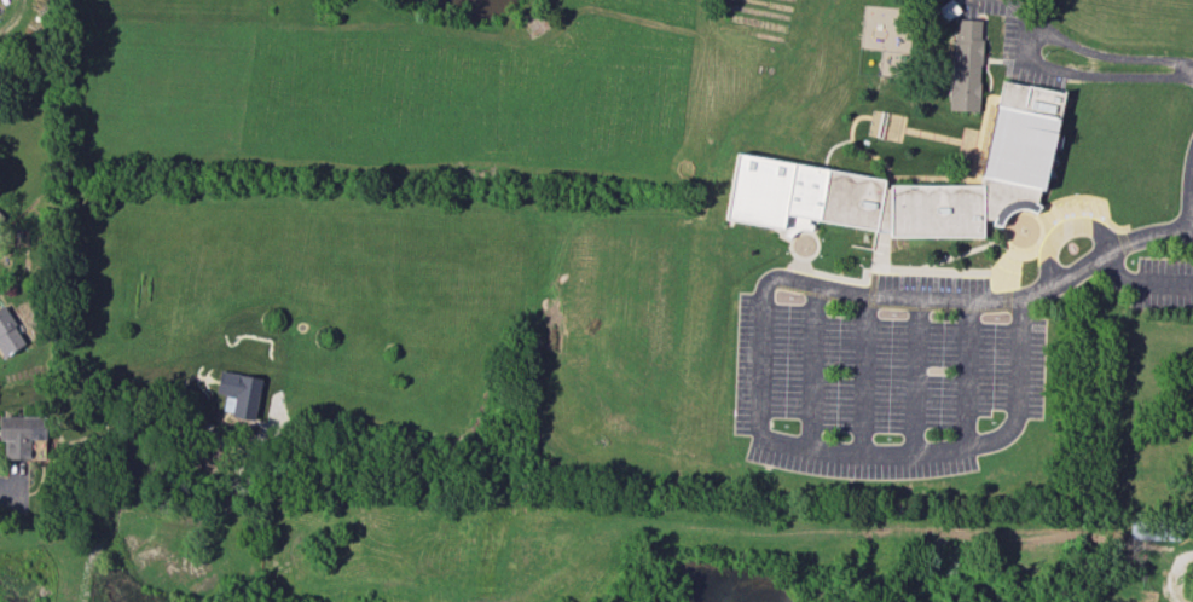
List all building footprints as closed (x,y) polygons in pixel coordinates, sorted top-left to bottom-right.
[(978,111),(982,20),(953,18),(949,110),(978,111)] [(736,158),(880,185),(878,192),(890,195),(888,190),(980,191),(1002,80),(1061,94),(1037,203),(1027,201),(1021,201),(1014,201),(1007,204),(1000,209),(995,218),(991,226),(980,238),(892,237),(873,232),(823,224),(815,233),(810,230),(801,230),(795,232),(790,236),(778,228),(725,218),(736,158)] [(24,345),(6,306),(0,308),(0,356),(24,345)] [(216,393),(225,394),(223,414),(255,418),(261,377),(219,371),(216,393)] [(29,458),(29,439),(46,439),(46,415),(0,416),(0,440),(4,440),(4,458),(29,458)] [(1130,539),(1181,540),(1181,520),(1130,519),(1130,539)]
